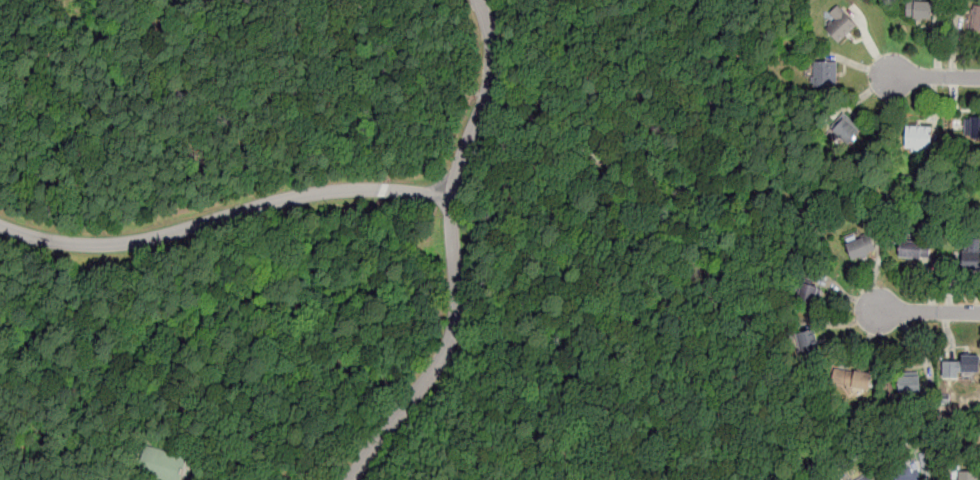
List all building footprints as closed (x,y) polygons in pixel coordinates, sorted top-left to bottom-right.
[(906,18),(932,20),(933,3),(907,1),(906,18)] [(854,21),(860,17),(852,5),(845,10),(854,21)] [(972,5),(969,32),(979,33),(979,6),(972,5)] [(838,44),(857,26),(838,7),(820,26),(838,44)] [(837,62),(812,62),(812,89),(837,89),(837,62)] [(831,126),(849,144),(863,128),(855,122),(859,118),(847,108),(831,126)] [(964,117),(964,138),(979,138),(979,117),(964,117)] [(931,128),(904,128),(904,152),(931,152),(931,128)] [(853,261),(876,250),(867,230),(844,241),(853,261)] [(967,239),(967,250),(958,250),(958,270),(979,270),(979,239),(967,239)] [(929,258),(929,240),(899,240),(899,258),(929,258)] [(794,301),(813,307),(820,288),(801,281),(794,301)] [(793,333),(800,362),(822,357),(815,328),(793,333)] [(959,379),(959,373),(979,373),(979,354),(961,354),(961,361),(943,361),(943,378),(959,379)] [(874,376),(840,366),(833,390),(868,399),(874,376)] [(898,375),(898,394),(920,394),(920,375),(898,375)] [(187,455),(147,445),(139,476),(157,479),(181,479),(187,455)] [(893,472),(894,479),(921,479),(919,468),(893,472)] [(959,472),(979,472),(979,479),(959,479),(959,472)]
